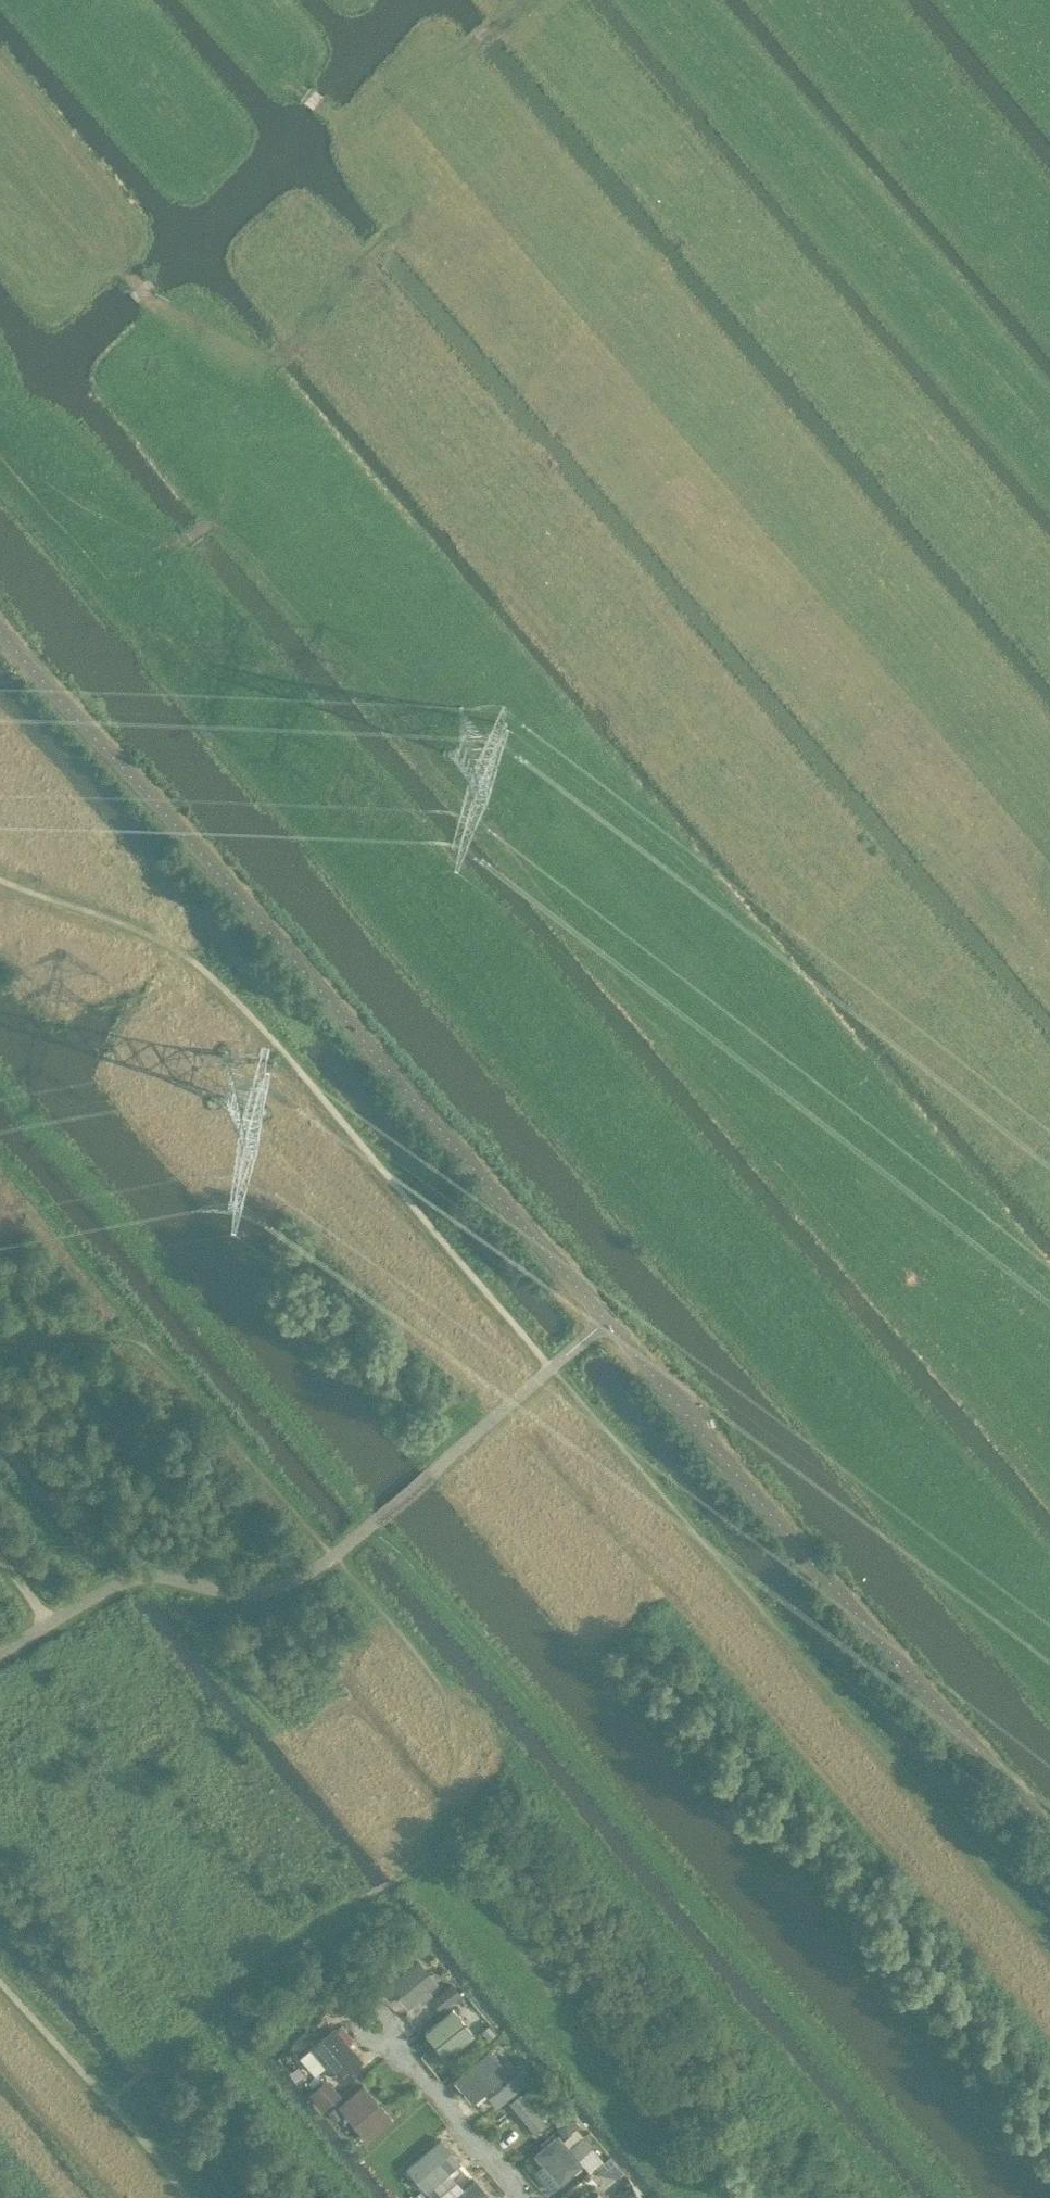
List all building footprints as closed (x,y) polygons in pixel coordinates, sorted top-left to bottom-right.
[(429,1985),(437,1978),(420,1958),(395,1979),(411,1998),(420,1991),(424,1997),(433,1989),(429,1985)] [(461,1994),(452,1982),(438,1992),(448,2004),(461,1994)] [(461,2012),(471,2003),(464,1995),(454,2003),(461,2012)] [(451,2044),(472,2028),(455,2007),(435,2023),(440,2030),(436,2033),(441,2040),(445,2036),(451,2044)] [(350,2074),(362,2065),(328,2024),(317,2033),(350,2074)] [(509,2072),(505,2067),(490,2048),(454,2077),(470,2095),(474,2100),(509,2072)] [(325,2078),(308,2092),(322,2109),(339,2094),(325,2078)] [(362,2102),(373,2093),(363,2081),(340,2101),(368,2135),(380,2125),(362,2102)] [(534,2129),(546,2120),(521,2090),(509,2100),(534,2129)] [(569,2140),(580,2130),(583,2128),(571,2116),(569,2117),(558,2127),(569,2140)] [(534,2153),(559,2183),(583,2162),(579,2157),(592,2146),(583,2135),(569,2146),(558,2132),(534,2153)] [(449,2184),(442,2176),(459,2162),(438,2138),(405,2166),(426,2190),(432,2197),(433,2197),(449,2184)] [(449,2184),(433,2197),(489,2197),(473,2179),(456,2193),(449,2184)] [(628,2186),(620,2193),(624,2197),(642,2197),(631,2184),(628,2186)]
